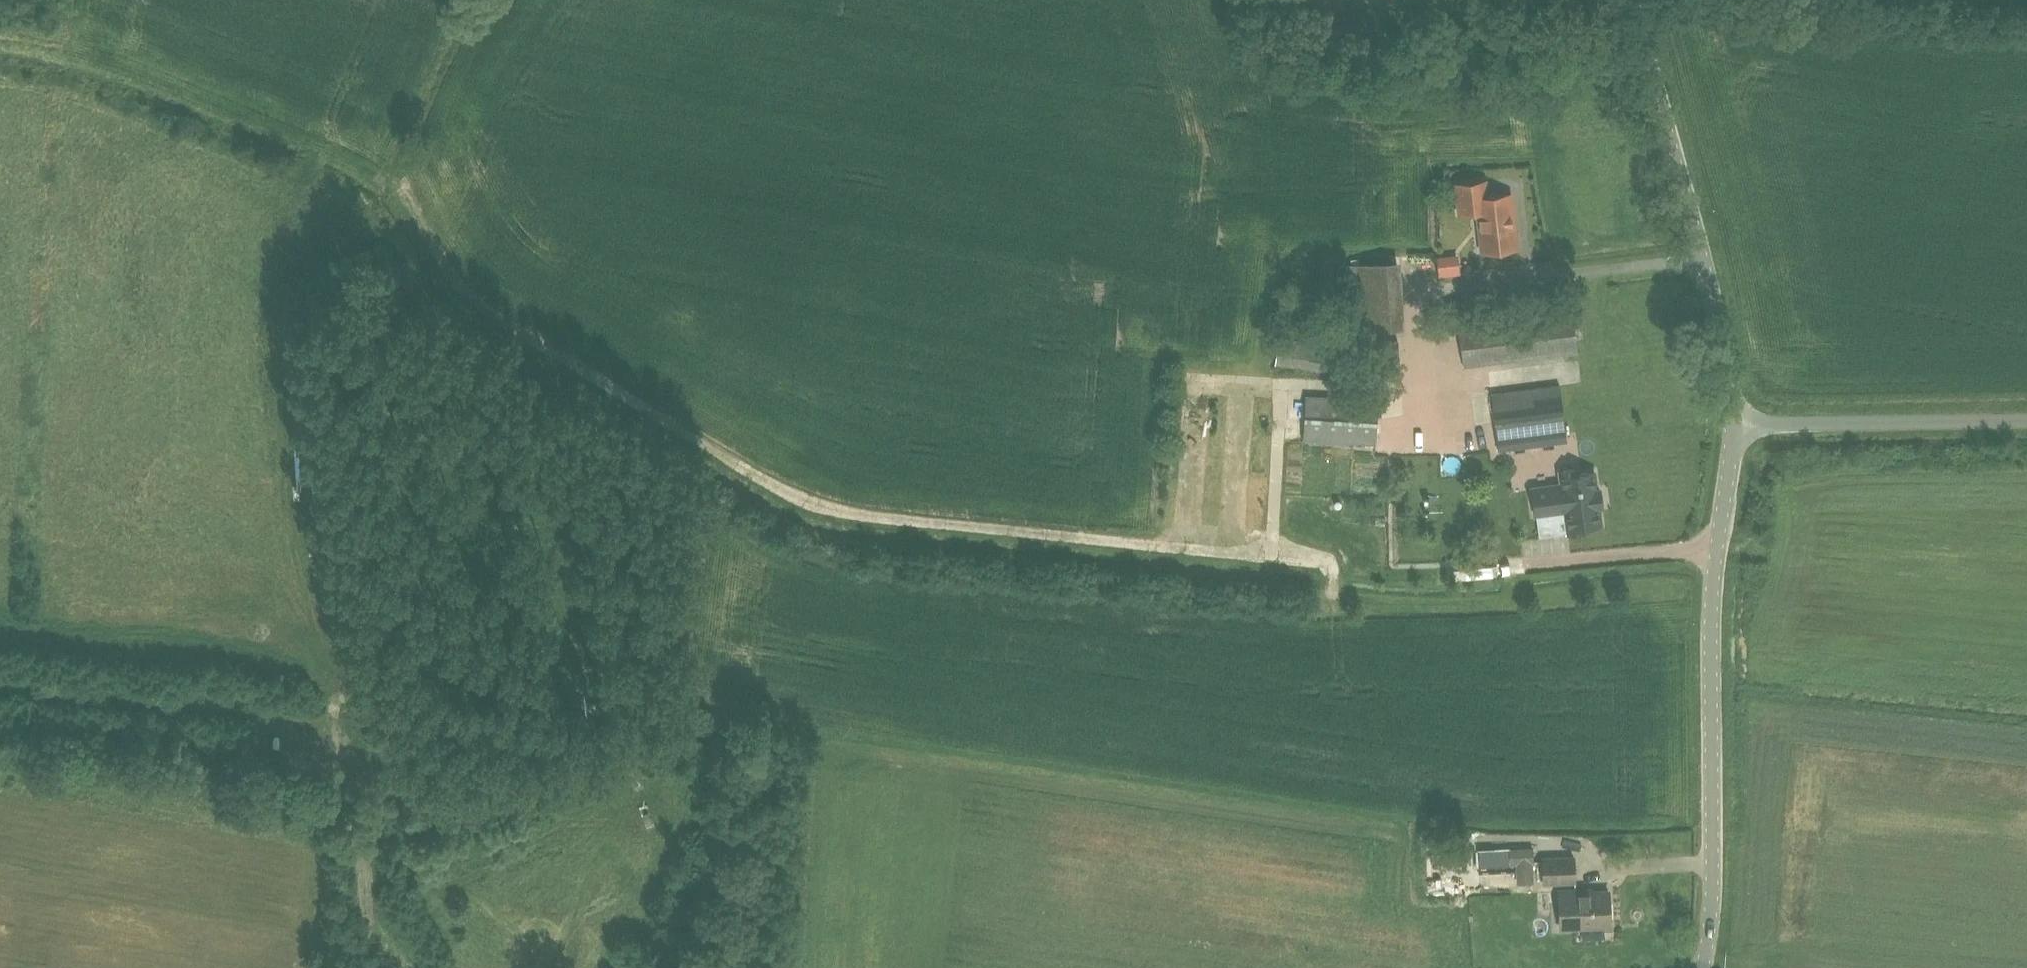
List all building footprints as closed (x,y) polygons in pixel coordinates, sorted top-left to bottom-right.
[(1482,250),(1517,246),(1511,193),(1488,196),(1486,180),(1456,183),(1459,212),(1477,210),(1482,250)] [(1346,330),(1405,326),(1401,259),(1342,264),(1346,330)] [(1464,366),(1578,351),(1573,311),(1459,326),(1464,366)] [(1335,373),(1339,344),(1279,336),(1275,365),(1335,373)] [(1369,374),(1400,372),(1398,337),(1367,339),(1369,374)] [(1560,383),(1492,392),(1499,449),(1567,440),(1560,383)] [(1446,522),(1448,487),(1433,486),(1435,464),(1439,394),(1391,392),(1389,423),(1377,422),(1378,399),(1306,395),(1304,439),(1376,443),(1376,437),(1388,438),(1387,462),(1421,464),(1419,486),(1417,520),(1446,522)] [(1562,484),(1532,488),(1535,515),(1565,511),(1568,534),(1585,532),(1584,527),(1601,525),(1598,507),(1602,506),(1600,490),(1596,490),(1594,472),(1577,474),(1577,469),(1560,471),(1562,484)] [(1477,848),(1478,866),(1510,864),(1510,863),(1516,863),(1517,883),(1534,883),(1533,846),(1509,846),(1477,848)] [(1542,884),(1576,882),(1575,853),(1541,855),(1542,884)] [(1560,926),(1610,924),(1609,890),(1576,891),(1576,889),(1559,889),(1560,926)]
